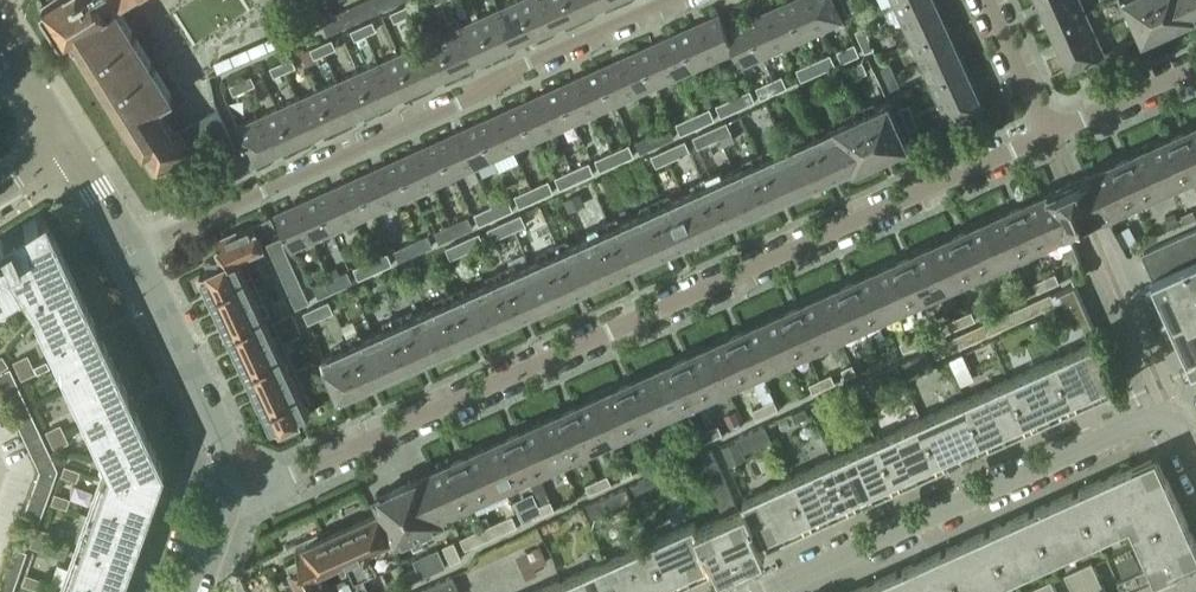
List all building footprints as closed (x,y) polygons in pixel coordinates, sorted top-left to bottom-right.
[(42,4),(63,37),(69,33),(153,167),(191,144),(180,127),(173,131),(157,104),(176,92),(121,2),(124,0),(49,0),(42,4)] [(333,13),(331,9),(320,14),(328,33),(401,0),(362,0),(333,13)] [(517,42),(537,33),(522,0),(517,0),(501,7),(517,42)] [(557,24),(546,0),(522,0),(537,33),(557,24)] [(571,0),(546,0),(557,24),(577,15),(571,0)] [(598,6),(595,0),(571,0),(577,15),(598,6)] [(788,0),(768,10),(783,44),(804,35),(788,0)] [(788,0),(804,35),(824,26),(812,0),(789,0),(788,0)] [(824,26),(845,17),(837,0),(812,0),(824,26)] [(842,0),(847,11),(856,7),(853,0),(843,0),(842,0)] [(904,21),(938,6),(936,0),(898,0),(895,1),(904,21)] [(1080,0),(1058,0),(1043,7),(1052,27),(1085,12),(1080,0)] [(1143,34),(1195,11),(1195,10),(1191,0),(1128,0),(1143,34)] [(417,10),(413,1),(402,6),(406,15),(417,10)] [(406,15),(402,6),(391,11),(395,20),(406,15)] [(947,25),(938,6),(904,21),(913,41),(947,25)] [(497,51),(517,42),(501,7),(481,16),(497,51)] [(768,10),(748,19),(763,54),(783,44),(768,10)] [(1052,27),(1061,47),(1094,31),(1085,12),(1052,27)] [(721,13),(701,22),(716,56),(736,47),(727,28),(721,13)] [(461,25),(477,60),(497,51),(481,16),(461,25)] [(377,28),(373,19),(362,24),(366,33),(377,28)] [(748,19),(727,28),(736,47),(737,47),(744,62),(763,54),(748,19)] [(701,22),(680,31),(696,66),(716,56),(701,22)] [(366,33),(362,24),(351,28),(356,38),(366,33)] [(456,70),(477,60),(461,25),(441,34),(456,70)] [(860,40),(869,36),(864,25),(856,29),(860,40)] [(913,41),(922,61),(956,45),(947,25),(913,41)] [(680,31),(660,40),(676,75),(696,66),(680,31)] [(1104,52),(1094,31),(1061,47),(1070,68),(1104,52)] [(420,43),(436,79),(456,70),(441,34),(420,43)] [(874,47),(869,36),(860,40),(865,51),(874,47)] [(332,38),(321,43),(325,52),(336,47),(332,38)] [(660,40),(640,49),(656,84),(676,75),(660,40)] [(859,54),(854,42),(845,46),(851,58),(859,54)] [(315,56),(325,52),(321,43),(311,48),(315,56)] [(416,88),(436,79),(420,43),(400,52),(416,88)] [(965,65),(956,45),(922,61),(931,80),(965,65)] [(842,62),(851,58),(845,46),(837,50),(842,62)] [(640,49),(620,58),(636,93),(656,84),(640,49)] [(416,88),(400,52),(380,61),(396,97),(416,88)] [(822,57),(827,68),(835,65),(830,53),(822,57)] [(292,56),(281,61),(285,70),(296,65),(292,56)] [(813,61),(819,72),(827,68),(822,57),(813,61)] [(620,58),(600,67),(615,102),(636,93),(620,58)] [(868,71),(863,60),(854,64),(859,75),(868,71)] [(275,75),(285,70),(281,61),(271,66),(275,75)] [(376,106),(396,97),(380,61),(360,71),(376,106)] [(805,64),(810,76),(819,72),(813,61),(805,64)] [(886,77),(895,73),(890,62),(881,67),(886,77)] [(810,76),(805,64),(797,68),(802,80),(810,76)] [(850,79),(859,75),(854,64),(845,68),(850,79)] [(931,80),(940,100),(974,85),(965,65),(931,80)] [(600,67),(580,76),(595,111),(615,102),(600,67)] [(376,106),(360,71),(340,80),(356,115),(376,106)] [(900,84),(895,73),(886,77),(891,88),(900,84)] [(256,83),(252,74),(241,79),(245,88),(256,83)] [(774,78),(779,89),(787,85),(782,74),(774,78)] [(580,76),(560,85),(575,120),(595,111),(580,76)] [(765,82),(770,93),(779,89),(774,78),(765,82)] [(234,93),(245,88),(241,79),(230,84),(234,93)] [(335,124),(356,115),(340,80),(319,89),(335,124)] [(770,93),(765,82),(756,86),(761,97),(770,93)] [(560,85),(539,94),(555,129),(575,120),(560,85)] [(983,105),(974,85),(940,100),(949,121),(983,105)] [(299,98),(315,133),(335,124),(319,89),(299,98)] [(755,100),(750,89),(742,93),(747,104),(755,100)] [(738,107),(747,104),(742,93),(733,96),(738,107)] [(555,129),(539,94),(519,103),(535,138),(555,129)] [(738,107),(733,96),(725,100),(730,111),(738,107)] [(295,142),(315,133),(299,98),(279,107),(295,142)] [(855,163),(881,152),(907,140),(888,98),(836,122),(855,163)] [(721,115),(730,111),(725,100),(716,104),(721,115)] [(519,103),(499,112),(515,147),(535,138),(519,103)] [(904,118),(913,113),(908,103),(899,107),(904,118)] [(226,152),(227,154),(237,149),(217,106),(182,126),(191,143),(194,142),(197,141),(200,140),(203,140),(206,140),(209,140),(212,141),(215,142),(217,143),(220,145),(222,147),(224,149),(226,152)] [(259,116),(275,151),(295,142),(279,107),(259,116)] [(714,117),(710,107),(701,111),(706,121),(714,117)] [(706,121),(701,111),(693,114),(698,125),(706,121)] [(499,112),(479,121),(495,156),(515,147),(499,112)] [(918,124),(913,113),(904,118),(909,128),(918,124)] [(698,125),(693,114),(684,118),(689,129),(698,125)] [(254,161),(275,151),(259,116),(238,125),(254,161)] [(689,129),(684,118),(676,122),(681,133),(689,129)] [(724,134),(732,130),(727,120),(719,124),(724,134)] [(479,121),(459,131),(474,165),(495,156),(479,121)] [(785,145),(804,186),(855,163),(836,122),(785,145)] [(715,138),(720,136),(724,134),(719,124),(710,128),(715,138)] [(661,128),(666,139),(674,135),(670,125),(661,128)] [(1195,173),(1195,125),(1168,137),(1186,177),(1195,173)] [(652,132),(657,143),(666,139),(661,128),(652,132)] [(715,138),(710,128),(702,132),(707,142),(715,138)] [(732,130),(724,134),(720,136),(723,144),(735,138),(732,130)] [(459,131),(439,140),(454,174),(474,165),(459,131)] [(644,136),(649,147),(657,143),(652,132),(644,136)] [(698,146),(707,142),(702,132),(694,136),(698,146)] [(649,147),(644,136),(635,140),(640,151),(649,147)] [(1133,201),(1186,177),(1168,137),(1115,161),(1133,201)] [(677,143),(682,154),(690,150),(685,139),(677,143)] [(454,174),(439,140),(419,149),(434,183),(454,174)] [(634,154),(629,143),(621,147),(626,157),(634,154)] [(674,158),(682,154),(677,143),(669,146),(674,158)] [(753,209),(778,198),(804,186),(785,145),(734,168),(753,209)] [(660,150),(665,161),(674,158),(669,146),(660,150)] [(626,157),(621,147),(613,151),(618,161),(626,157)] [(414,192),(434,183),(419,149),(398,158),(414,192)] [(657,165),(665,161),(660,150),(652,154),(657,165)] [(605,154),(610,164),(618,161),(613,151),(605,154)] [(610,164),(605,154),(596,159),(600,169),(610,164)] [(378,167),(394,201),(414,192),(398,158),(378,167)] [(581,165),(586,175),(594,171),(590,161),(581,165)] [(1087,178),(1106,213),(1133,201),(1115,161),(1089,173),(1088,173),(1087,174),(1087,176),(1086,177),(1087,178)] [(573,168),(578,179),(586,175),(581,165),(573,168)] [(358,176),(374,211),(394,201),(378,167),(358,176)] [(564,172),(569,183),(578,179),(573,168),(564,172)] [(683,191),(701,233),(753,209),(734,168),(683,191)] [(569,183),(564,172),(556,176),(561,186),(569,183)] [(338,185),(354,220),(374,211),(358,176),(338,185)] [(540,183),(545,194),(554,190),(549,179),(540,183)] [(532,187),(537,197),(545,194),(540,183),(532,187)] [(338,185),(318,194),(333,229),(354,220),(338,185)] [(524,191),(529,201),(537,197),(532,187),(524,191)] [(1053,190),(1051,190),(1023,203),(1041,242),(1070,229),(1056,192),(1056,191),(1054,190),(1053,190)] [(529,201),(524,191),(515,195),(520,205),(529,201)] [(632,214),(650,256),(701,233),(683,191),(632,214)] [(580,192),(564,199),(570,211),(585,203),(580,192)] [(313,238),(333,229),(318,194),(298,203),(313,238)] [(500,200),(505,212),(514,208),(509,196),(500,200)] [(497,215),(505,212),(500,200),(492,204),(497,215)] [(292,247),(313,238),(298,203),(277,212),(292,247)] [(1041,242),(1023,203),(967,228),(985,267),(1041,242)] [(492,204),(483,208),(488,219),(497,215),(492,204)] [(480,223),(488,219),(483,208),(475,212),(480,223)] [(1182,213),(1187,223),(1195,219),(1195,213),(1194,208),(1182,213)] [(12,286),(23,279),(63,255),(44,213),(43,211),(0,238),(0,245),(4,253),(0,255),(0,268),(12,286)] [(1176,211),(1166,215),(1170,226),(1180,221),(1176,211)] [(513,216),(518,227),(526,223),(521,212),(513,216)] [(580,237),(599,279),(650,256),(632,214),(580,237)] [(460,219),(466,230),(474,226),(469,215),(460,219)] [(504,220),(509,231),(518,227),(513,216),(504,220)] [(264,244),(260,234),(276,227),(272,217),(255,224),(254,222),(230,234),(239,254),(244,263),(266,253),(262,244),(264,244)] [(452,223),(457,234),(466,230),(460,219),(452,223)] [(496,224),(501,235),(509,231),(504,220),(496,224)] [(444,226),(449,237),(457,234),(452,223),(444,226)] [(501,235),(496,224),(488,228),(493,238),(501,235)] [(449,237),(444,226),(435,230),(440,241),(449,237)] [(928,292),(985,267),(967,228),(910,253),(928,292)] [(1141,252),(1153,278),(1193,369),(1195,368),(1195,228),(1141,252)] [(471,235),(476,246),(485,242),(480,231),(471,235)] [(420,237),(425,248),(433,245),(428,234),(420,237)] [(463,239),(468,249),(476,246),(471,235),(463,239)] [(281,236),(268,242),(271,250),(284,244),(281,236)] [(412,241),(417,252),(425,248),(420,237),(412,241)] [(529,261),(548,302),(599,279),(580,237),(529,261)] [(455,243),(460,253),(468,249),(463,239),(455,243)] [(403,245),(408,256),(417,252),(412,241),(403,245)] [(460,253),(455,243),(446,247),(451,257),(460,253)] [(284,244),(271,250),(275,258),(288,252),(284,244)] [(408,256),(403,245),(395,249),(400,260),(408,256)] [(288,252),(275,258),(278,266),(292,260),(288,252)] [(393,263),(388,252),(380,255),(385,266),(393,263)] [(928,292),(910,253),(854,278),(872,318),(928,292)] [(244,263),(239,254),(202,272),(217,306),(255,288),(244,263)] [(63,255),(23,279),(45,326),(87,306),(63,255)] [(376,270),(385,266),(380,255),(371,259),(376,270)] [(376,270),(371,259),(363,263),(368,274),(376,270)] [(292,260),(278,266),(282,274),(295,268),(292,260)] [(478,284),(497,325),(548,302),(529,261),(478,284)] [(359,278),(368,274),(363,263),(354,267),(359,278)] [(12,286),(0,268),(0,293),(12,286)] [(295,268),(282,274),(286,283),(299,277),(295,268)] [(339,273),(344,284),(353,280),(348,269),(339,273)] [(1060,280),(1056,272),(1045,277),(1049,285),(1060,280)] [(331,277),(336,287),(344,284),(339,273),(331,277)] [(299,277),(286,283),(289,291),(303,285),(299,277)] [(323,281),(328,291),(336,287),(331,277),(323,281)] [(1039,290),(1049,285),(1045,277),(1035,282),(1039,290)] [(816,343),(872,318),(854,278),(798,303),(816,343)] [(328,291),(323,281),(314,285),(319,295),(328,291)] [(445,348),(471,336),(497,325),(478,284),(427,307),(445,348)] [(1033,293),(1028,284),(1017,289),(1022,298),(1033,293)] [(1120,384),(1095,328),(1075,284),(1059,291),(1075,327),(1083,323),(1091,341),(1054,357),(1075,404),(1120,384)] [(303,285),(289,291),(293,299),(306,293),(303,285)] [(232,338),(270,321),(255,288),(217,306),(232,338)] [(1052,292),(1043,296),(1048,307),(1057,303),(1052,292)] [(306,293),(293,299),(297,307),(310,301),(306,293)] [(1043,296),(1035,300),(1040,311),(1048,307),(1043,296)] [(334,311),(329,300),(321,304),(326,314),(334,311)] [(1035,300),(1026,304),(1031,315),(1040,311),(1035,300)] [(816,343),(798,303),(741,329),(759,368),(816,343)] [(326,314),(321,304),(312,307),(317,318),(326,314)] [(1026,304),(1018,308),(1023,319),(1031,315),(1026,304)] [(87,306),(45,326),(66,373),(109,353),(87,306)] [(317,318),(312,307),(304,311),(309,322),(317,318)] [(394,371),(420,360),(445,348),(427,307),(376,330),(394,371)] [(1018,308),(1009,311),(1014,323),(1023,319),(1018,308)] [(972,309),(962,314),(966,322),(977,318),(972,309)] [(270,321),(232,338),(248,371),(286,354),(279,340),(301,329),(293,311),(270,321)] [(1009,311),(1001,315),(1006,326),(1014,323),(1009,311)] [(962,314),(951,319),(956,327),(966,322),(962,314)] [(1001,315),(992,319),(997,330),(1006,326),(1001,315)] [(951,319),(941,324),(945,332),(956,327),(951,319)] [(992,319),(984,323),(989,334),(997,330),(992,319)] [(1038,319),(1032,322),(1036,330),(1041,328),(1038,319)] [(984,323),(975,327),(980,338),(989,334),(984,323)] [(975,327),(967,330),(972,342),(980,338),(975,327)] [(932,328),(922,332),(926,340),(935,336),(932,328)] [(703,393),(759,368),(741,329),(685,354),(703,393)] [(342,395),(369,383),(394,371),(376,330),(324,353),(342,395)] [(967,330),(958,334),(963,345),(972,342),(967,330)] [(922,332),(911,337),(915,345),(926,340),(922,332)] [(958,334),(950,338),(955,349),(963,345),(958,334)] [(911,337),(901,342),(905,350),(915,345),(911,337)] [(950,338),(941,342),(946,353),(955,349),(950,338)] [(941,342),(933,346),(938,357),(946,353),(941,342)] [(915,356),(904,362),(911,377),(922,372),(934,367),(927,351),(915,356)] [(109,353),(66,373),(88,420),(131,400),(109,353)] [(963,353),(950,359),(956,370),(968,365),(963,353)] [(2,354),(0,356),(0,386),(39,470),(23,515),(39,521),(57,468),(10,366),(2,354)] [(12,361),(21,378),(35,372),(27,354),(12,361)] [(248,371),(263,404),(301,388),(298,379),(318,370),(313,359),(293,369),(286,354),(248,371)] [(703,393),(685,354),(629,379),(647,419),(703,393)] [(1031,424),(1075,404),(1054,357),(1010,378),(1031,424)] [(49,366),(46,359),(33,365),(36,372),(49,366)] [(856,371),(852,363),(842,367),(845,376),(856,371)] [(891,371),(873,379),(880,396),(899,387),(891,371)] [(821,377),(825,386),(835,382),(831,373),(821,377)] [(825,386),(821,377),(810,382),(814,391),(825,386)] [(1031,424),(1010,378),(965,398),(986,444),(1031,424)] [(590,444),(647,419),(629,379),(572,404),(590,444)] [(311,409),(301,388),(263,404),(273,425),(311,409)] [(755,391),(747,395),(752,405),(760,402),(755,391)] [(837,395),(828,398),(833,411),(842,407),(837,395)] [(775,398),(764,403),(768,412),(779,407),(775,398)] [(941,464),(986,444),(965,398),(920,418),(941,464)] [(108,464),(160,463),(131,400),(88,420),(108,464)] [(823,400),(812,405),(815,410),(825,405),(823,400)] [(756,417),(768,412),(764,403),(753,408),(756,417)] [(590,444),(572,404),(516,430),(534,469),(590,444)] [(806,405),(793,411),(797,420),(810,414),(806,405)] [(736,409),(725,414),(730,426),(742,421),(736,409)] [(941,464),(920,418),(876,438),(897,484),(941,464)] [(68,441),(60,423),(46,430),(54,448),(68,441)] [(724,433),(720,423),(709,428),(713,438),(724,433)] [(756,428),(763,443),(772,439),(765,424),(756,428)] [(702,443),(713,438),(709,428),(698,433),(702,443)] [(754,447),(763,443),(756,428),(747,433),(754,447)] [(478,494),(534,469),(516,430),(460,455),(478,494)] [(745,452),(754,447),(747,433),(738,437),(745,452)] [(696,445),(692,436),(681,441),(685,450),(696,445)] [(852,504),(897,484),(876,438),(831,458),(852,504)] [(742,453),(736,439),(722,445),(729,459),(742,453)] [(721,571),(729,567),(765,551),(762,545),(763,545),(745,505),(738,507),(711,447),(696,454),(723,515),(700,525),(718,565),(721,571)] [(1113,473),(1132,519),(1150,563),(1117,577),(1122,590),(1195,559),(1195,541),(1156,453),(1113,473)] [(478,494),(460,455),(403,480),(426,530),(445,522),(440,511),(478,494)] [(852,504),(831,458),(786,478),(807,524),(852,504)] [(101,486),(146,502),(160,463),(108,464),(101,486)] [(618,468),(622,477),(633,472),(629,463),(618,468)] [(79,470),(64,465),(61,475),(76,480),(79,470)] [(653,474),(659,490),(669,485),(662,470),(653,474)] [(608,473),(597,478),(601,487),(612,482),(608,473)] [(1132,519),(1113,473),(867,583),(871,591),(957,591),(1132,519)] [(643,479),(650,494),(659,490),(653,474),(643,479)] [(590,492),(601,487),(597,478),(586,483),(590,492)] [(763,545),(807,524),(786,478),(744,497),(747,504),(745,505),(763,545)] [(643,479),(633,483),(640,498),(650,494),(643,479)] [(375,493),(382,507),(397,541),(411,535),(415,544),(427,539),(424,531),(426,530),(403,480),(375,493)] [(89,519),(134,535),(146,502),(101,486),(89,519)] [(617,490),(624,507),(633,503),(626,486),(617,490)] [(607,495),(615,511),(624,507),(617,490),(607,495)] [(70,498),(55,493),(51,503),(66,508),(70,498)] [(607,495),(598,499),(605,515),(615,511),(607,495)] [(551,499),(540,504),(544,513),(555,508),(551,499)] [(533,517),(544,513),(540,504),(529,509),(533,517)] [(394,542),(397,541),(382,507),(310,539),(322,565),(323,567),(344,558),(352,574),(354,579),(363,575),(401,558),(394,542)] [(487,525),(492,536),(518,525),(513,514),(487,525)] [(134,535),(89,519),(77,552),(122,568),(134,535)] [(673,585),(718,565),(700,525),(698,526),(695,519),(652,538),(673,585)] [(487,525),(461,537),(466,548),(492,536),(487,525)] [(29,546),(44,552),(45,550),(48,541),(51,533),(36,527),(29,546)] [(323,567),(322,565),(310,539),(309,536),(293,543),(299,557),(286,563),(294,581),(321,568),(323,567)] [(673,585),(652,538),(608,558),(623,591),(657,591),(673,585)] [(463,557),(455,540),(444,544),(452,562),(463,557)] [(48,541),(45,550),(59,555),(63,546),(48,541)] [(12,546),(0,581),(0,591),(11,591),(26,551),(12,546)] [(422,576),(447,565),(439,547),(414,558),(417,564),(422,576)] [(122,568),(77,552),(65,585),(86,591),(113,591),(122,568)] [(1092,557),(1064,569),(1074,591),(1107,591),(1092,557)] [(608,558),(563,578),(569,591),(623,591),(608,558)] [(399,572),(405,584),(422,576),(417,564),(399,572)] [(299,591),(332,591),(328,584),(321,568),(294,581),(299,591)] [(40,579),(26,574),(23,583),(37,588),(40,579)] [(352,574),(328,584),(332,591),(370,591),(363,575),(354,579),(352,574)] [(444,578),(450,591),(453,591),(460,589),(453,574),(444,578)] [(1050,575),(1023,586),(1025,591),(1058,591),(1050,575)] [(434,582),(439,591),(450,591),(444,578),(434,582)] [(563,578),(533,591),(569,591),(563,578)] [(425,587),(427,591),(439,591),(434,582),(425,587)] [(867,583),(848,591),(871,591),(867,583)]
